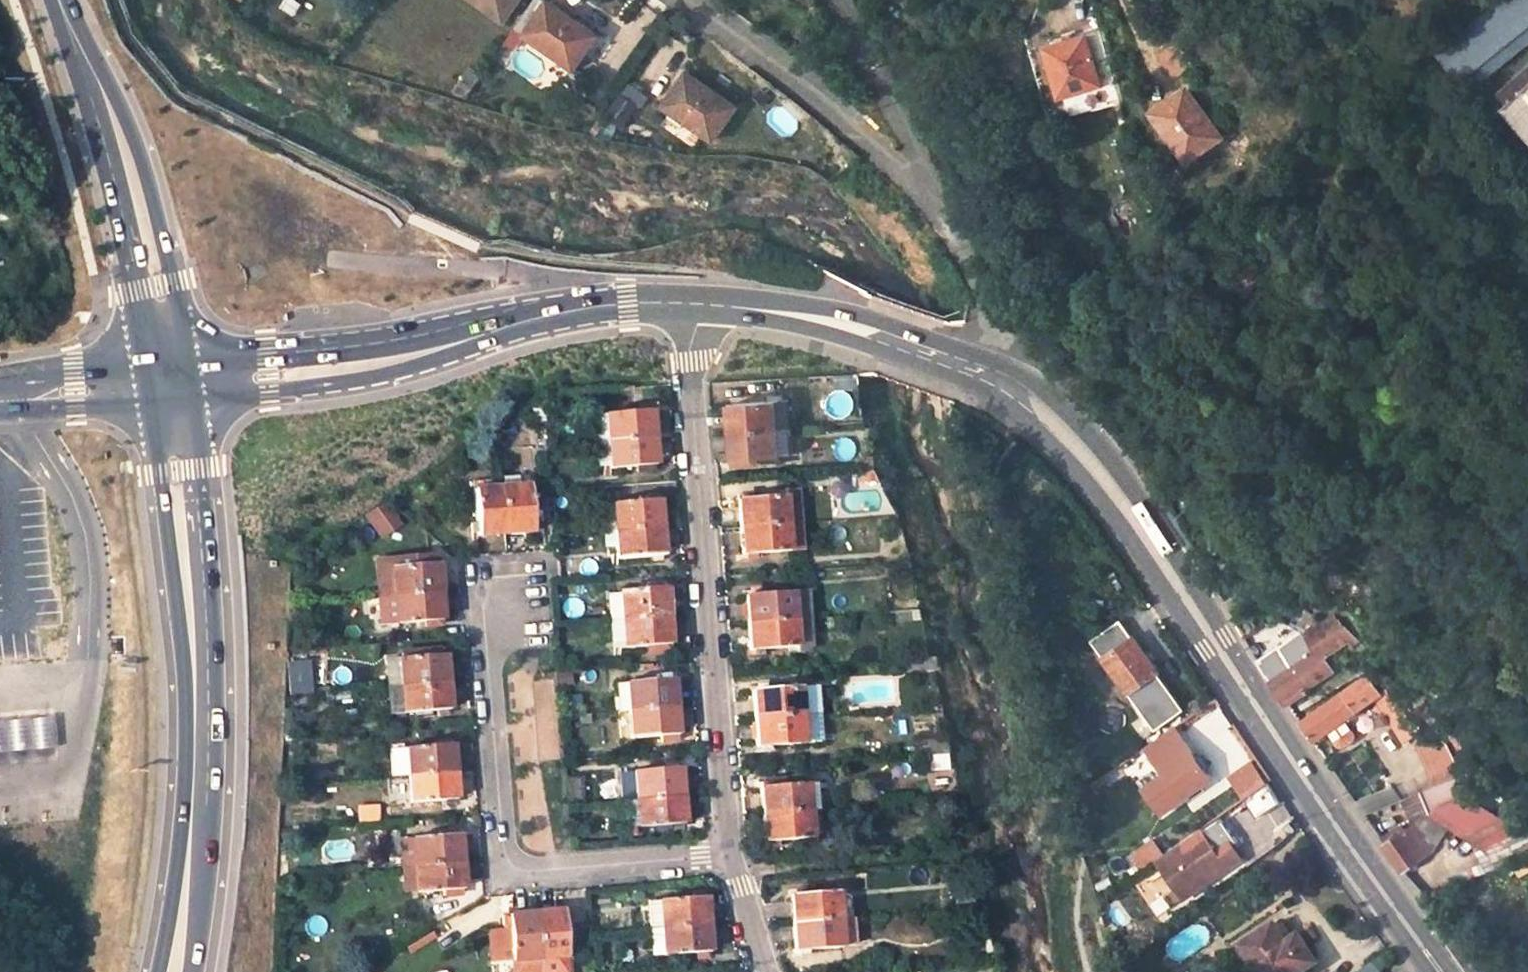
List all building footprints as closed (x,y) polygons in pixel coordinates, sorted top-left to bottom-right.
[(506,19),(520,0),(480,0),(506,19)] [(550,0),(536,0),(517,27),(573,67),(598,34),(550,0)] [(1527,20),(1527,0),(1505,0),(1438,53),(1457,76),(1527,20)] [(1461,16),(1481,0),(1455,0),(1461,16)] [(1085,90),(1091,111),(1119,103),(1099,34),(1049,47),(1062,97),(1085,90)] [(471,93),(483,77),(470,69),(455,89),(471,93)] [(737,107),(688,72),(666,105),(713,140),(737,107)] [(1524,83),(1507,97),(1515,106),(1508,113),(1527,136),(1527,88),(1524,83)] [(1155,110),(1189,161),(1221,139),(1187,90),(1155,110)] [(1527,362),(1527,331),(1518,335),(1527,362)] [(730,405),(732,431),(790,427),(788,401),(730,405)] [(600,414),(602,442),(652,437),(649,410),(600,414)] [(790,427),(732,431),(734,459),(792,455),(790,427)] [(603,469),(654,465),(652,437),(602,442),(603,469)] [(872,468),(857,470),(859,482),(878,480),(872,468)] [(502,487),(499,487),(503,532),(531,530),(527,484),(526,484),(525,475),(501,477),(502,487)] [(496,487),(496,478),(473,479),(474,490),(471,490),(475,535),(503,532),(499,487),(496,487)] [(737,499),(739,527),(784,524),(780,496),(737,499)] [(605,533),(659,529),(657,500),(603,505),(605,533)] [(379,538),(399,525),(383,501),(363,514),(379,538)] [(784,524),(739,527),(741,555),(800,549),(798,522),(784,524)] [(659,529),(605,533),(607,560),(661,556),(659,529)] [(376,571),(378,599),(438,594),(437,567),(430,567),(429,556),(384,560),(376,571)] [(745,596),(747,623),(808,618),(806,591),(745,596)] [(609,596),(610,624),(666,620),(664,592),(609,596)] [(438,594),(378,599),(381,627),(440,621),(438,594)] [(1304,686),(1330,668),(1322,655),(1349,635),(1334,612),(1305,631),(1317,649),(1291,666),(1279,648),(1257,663),(1265,674),(1287,705),(1308,691),(1304,686)] [(808,618),(747,623),(749,651),(794,647),(794,652),(806,652),(810,646),(808,618)] [(610,624),(612,652),(667,647),(666,620),(610,624)] [(1120,621),(1067,662),(1073,670),(1096,651),(1114,674),(1105,681),(1111,689),(1120,682),(1134,702),(1136,700),(1139,705),(1160,689),(1150,677),(1157,672),(1120,621)] [(388,668),(390,689),(446,685),(444,658),(437,658),(437,652),(401,656),(401,661),(393,662),(393,668),(388,668)] [(932,655),(909,657),(909,670),(935,667),(932,655)] [(1382,693),(1369,675),(1300,722),(1313,741),(1372,700),(1384,717),(1396,708),(1385,692),(1382,693)] [(670,683),(615,687),(617,714),(672,709),(670,683)] [(397,717),(448,713),(446,685),(390,689),(392,712),(397,712),(397,717)] [(813,687),(752,692),(754,719),(815,714),(813,687)] [(1416,732),(1399,707),(1396,708),(1384,717),(1402,743),(1416,732)] [(672,709),(617,714),(619,741),(674,737),(672,709)] [(754,719),(756,746),(817,742),(815,714),(754,719)] [(53,717),(29,719),(31,748),(54,746),(53,717)] [(29,719),(5,721),(7,750),(31,748),(29,719)] [(1149,746),(1185,797),(1212,777),(1176,726),(1149,746)] [(1446,782),(1457,778),(1443,748),(1431,738),(1430,739),(1425,734),(1413,743),(1433,787),(1446,782)] [(453,774),(451,746),(406,750),(390,751),(392,779),(399,778),(453,774)] [(1241,799),(1263,786),(1251,766),(1229,778),(1241,799)] [(677,771),(618,776),(620,804),(679,799),(677,771)] [(402,805),(455,801),(453,774),(399,778),(402,805)] [(1418,793),(1427,812),(1430,819),(1445,828),(1451,821),(1479,840),(1517,821),(1464,795),(1457,778),(1446,782),(1433,787),(1418,793)] [(818,809),(817,782),(760,786),(762,814),(818,809)] [(1099,807),(1087,790),(1078,796),(1091,814),(1099,807)] [(1404,799),(1414,821),(1427,812),(1418,793),(1404,799)] [(620,804),(622,831),(681,827),(679,799),(620,804)] [(820,837),(818,809),(762,814),(764,841),(820,837)] [(1385,843),(1403,869),(1433,848),(1414,821),(1385,843)] [(1480,850),(1487,864),(1441,884),(1443,888),(1527,853),(1527,837),(1517,821),(1479,840),(1451,821),(1445,828),(1480,850)] [(1185,896),(1242,855),(1231,840),(1217,851),(1211,841),(1201,828),(1158,858),(1185,896)] [(1231,840),(1224,831),(1211,841),(1217,851),(1231,840)] [(402,845),(404,868),(461,863),(459,836),(413,840),(413,844),(402,845)] [(463,891),(461,863),(404,868),(406,891),(419,891),(419,895),(463,891)] [(830,890),(785,894),(787,921),(832,918),(830,890)] [(705,898),(648,902),(650,929),(707,925),(705,898)] [(540,971),(567,971),(562,912),(535,914),(540,971)] [(535,914),(502,918),(503,931),(489,932),(492,964),(511,962),(512,971),(540,971),(535,914)] [(846,917),(832,918),(787,921),(789,949),(848,945),(846,917)] [(1276,923),(1243,944),(1261,971),(1300,971),(1315,962),(1299,935),(1288,942),(1276,923)] [(707,925),(650,929),(652,957),(709,952),(707,925)]
